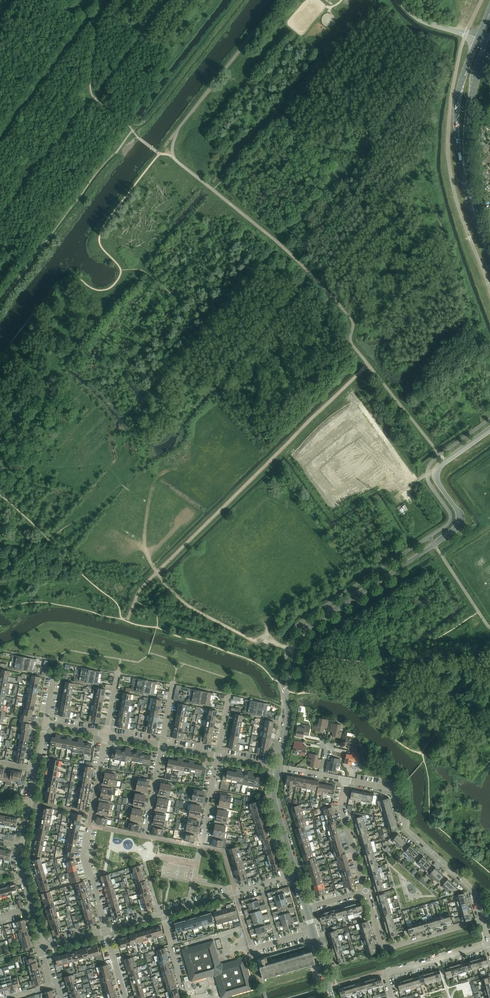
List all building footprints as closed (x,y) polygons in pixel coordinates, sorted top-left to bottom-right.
[(13,658),(12,662),(23,664),(24,657),(12,655),(11,657),(13,658)] [(24,657),(23,664),(33,666),(34,661),(36,662),(36,659),(24,657)] [(23,664),(12,662),(12,666),(10,666),(9,668),(22,670),(23,664)] [(23,664),(22,670),(34,673),(34,670),(32,670),(33,666),(23,664)] [(78,670),(77,674),(88,676),(89,669),(77,667),(76,670),(78,670)] [(89,669),(88,676),(98,678),(99,674),(101,674),(101,672),(89,669)] [(88,676),(77,674),(76,678),(75,678),(74,680),(87,683),(88,676)] [(88,676),(87,683),(99,685),(99,683),(97,682),(98,678),(88,676)] [(135,681),(134,685),(144,687),(145,680),(133,678),(133,680),(135,681)] [(145,680),(144,687),(155,689),(155,685),(157,685),(158,683),(145,680)] [(132,685),(131,689),(131,691),(143,694),(144,687),(134,685),(132,685)] [(106,689),(95,687),(93,693),(105,695),(106,689)] [(144,687),(143,694),(155,696),(156,694),(154,693),(155,689),(144,687)] [(190,692),(189,696),(200,698),(201,691),(181,687),(181,690),(190,692)] [(213,693),(201,691),(200,698),(210,700),(212,700),(213,693)] [(200,698),(189,696),(189,700),(187,699),(186,702),(199,704),(200,698)] [(200,698),(199,704),(211,706),(211,704),(210,704),(210,700),(200,698)] [(257,702),(245,699),(245,702),(246,702),(246,706),(256,708),(257,702)] [(257,702),(256,708),(267,710),(267,706),(269,706),(270,704),(257,702)] [(256,708),(246,706),(245,710),(243,710),(243,713),(255,715),(256,708)] [(256,708),(255,715),(267,717),(267,716),(268,715),(266,714),(267,710),(256,708)] [(21,715),(21,717),(29,719),(29,716),(32,717),(33,711),(26,709),(25,709),(24,715),(21,715)] [(92,716),(90,715),(88,722),(99,724),(100,718),(92,716)] [(315,724),(313,730),(323,732),(324,727),(327,727),(329,720),(319,718),(318,725),(315,724)] [(29,721),(20,719),(20,722),(22,722),(21,729),(22,729),(22,728),(29,730),(29,729),(30,724),(28,723),(29,721)] [(331,723),(330,730),(333,731),(332,736),(342,738),(343,732),(340,731),(341,725),(331,723)] [(297,727),(295,736),(302,737),(302,734),(309,735),(310,726),(303,725),(303,728),(297,727)] [(148,727),(148,726),(145,726),(144,732),(155,734),(156,728),(148,727)] [(347,735),(345,745),(350,746),(349,749),(357,751),(359,741),(352,740),(352,736),(347,735)] [(204,737),(201,737),(200,743),(211,745),(212,739),(204,737)] [(295,741),(293,750),(299,752),(299,755),(305,756),(307,746),(301,745),(302,742),(295,741)] [(86,743),(84,752),(90,753),(90,755),(93,756),(95,747),(91,747),(92,745),(86,743)] [(258,747),(257,754),(267,756),(268,750),(260,748),(258,747)] [(120,761),(121,759),(122,750),(117,749),(116,751),(113,751),(111,759),(120,761)] [(346,754),(345,763),(352,765),(352,762),(358,763),(360,753),(353,752),(353,755),(346,754)] [(309,753),(308,759),(311,760),(310,766),(319,768),(321,761),(318,760),(319,755),(309,753)] [(327,762),(326,769),(335,771),(337,765),(340,765),(341,759),(331,758),(330,763),(327,762)] [(203,766),(197,765),(196,773),(195,774),(201,777),(201,776),(204,777),(206,769),(203,768),(203,766)] [(106,774),(105,778),(115,780),(116,775),(111,774),(111,772),(104,770),(104,773),(106,774)] [(226,779),(232,780),(233,772),(228,770),(227,773),(224,772),(222,780),(226,781),(226,779)] [(6,781),(5,785),(11,786),(12,783),(15,783),(15,781),(17,772),(12,771),(11,774),(7,774),(6,781)] [(17,772),(15,781),(18,781),(18,784),(24,785),(25,777),(21,776),(22,773),(17,772)] [(104,783),(102,782),(101,785),(113,787),(113,785),(114,786),(115,780),(105,778),(104,783)] [(136,778),(135,784),(137,784),(147,786),(148,782),(150,782),(151,779),(144,778),(143,780),(138,779),(136,778)] [(162,784),(161,789),(171,791),(172,785),(167,784),(167,782),(160,781),(159,784),(162,784)] [(135,784),(134,789),(141,791),(141,793),(148,794),(148,791),(146,791),(147,786),(137,784),(135,784)] [(113,787),(101,785),(101,788),(103,789),(102,793),(112,795),(115,795),(116,789),(114,789),(113,789),(112,789),(113,787)] [(160,793),(158,793),(157,796),(167,798),(167,796),(170,796),(170,795),(171,795),(172,792),(170,791),(171,791),(161,789),(160,793)] [(194,790),(193,795),(203,797),(203,792),(206,793),(206,790),(200,789),(199,790),(194,790)] [(222,796),(221,800),(230,802),(232,797),(226,796),(227,794),(220,792),(219,796),(222,796)] [(102,797),(99,797),(99,800),(110,802),(110,800),(111,800),(112,795),(102,793),(102,797)] [(135,794),(134,799),(144,801),(145,797),(147,797),(148,794),(141,793),(141,795),(135,794)] [(380,800),(381,806),(391,803),(389,798),(385,799),(384,795),(381,794),(380,800)] [(203,797),(193,795),(192,801),(197,802),(197,803),(204,805),(204,802),(202,801),(203,797)] [(167,798),(157,796),(157,799),(159,799),(158,804),(170,806),(171,800),(166,799),(167,798)] [(132,799),(131,804),(133,805),(134,805),(134,807),(138,807),(145,809),(146,806),(143,805),(144,801),(134,799),(132,799)] [(110,802),(99,800),(98,803),(100,803),(100,808),(109,810),(110,804),(110,802)] [(218,804),(217,807),(224,809),(224,807),(229,808),(230,802),(221,800),(220,805),(218,804)] [(250,806),(250,809),(260,806),(258,801),(249,804),(247,804),(247,807),(250,806)] [(191,804),(190,810),(200,812),(201,807),(203,808),(204,805),(197,803),(196,805),(191,804)] [(157,808),(155,808),(154,811),(166,813),(166,811),(169,812),(170,806),(158,804),(157,808)] [(291,807),(293,813),(302,810),(302,811),(304,810),(304,808),(302,809),(300,805),(291,807)] [(130,808),(129,813),(132,814),(141,816),(142,811),(145,812),(145,809),(138,807),(134,807),(134,809),(133,808),(130,808)] [(224,809),(217,807),(216,810),(219,811),(218,815),(228,817),(229,811),(224,810),(224,809)] [(332,807),(322,809),(323,812),(324,815),(333,812),(332,807)] [(96,812),(96,815),(103,816),(103,814),(108,815),(109,810),(100,808),(99,812),(96,812)] [(190,810),(189,817),(201,819),(201,816),(199,816),(200,812),(190,810)] [(166,813),(154,811),(154,814),(156,814),(155,818),(165,820),(166,815),(165,815),(166,813)] [(354,818),(355,824),(364,821),(363,816),(365,815),(364,814),(353,812),(355,818),(354,818)] [(132,814),(131,819),(131,820),(131,821),(135,822),(142,824),(143,821),(140,820),(141,816),(132,814)] [(103,816),(96,815),(95,818),(98,818),(97,823),(106,825),(108,819),(102,818),(103,816)] [(217,820),(215,819),(214,822),(225,824),(226,822),(227,823),(228,817),(218,815),(217,820)] [(12,817),(10,826),(10,829),(16,830),(18,818),(12,817)] [(189,817),(187,824),(197,826),(198,822),(200,822),(201,819),(189,817)] [(152,822),(152,825),(158,827),(159,825),(163,826),(162,827),(167,827),(168,821),(165,820),(155,818),(154,823),(152,822)] [(127,823),(126,828),(138,831),(139,826),(142,826),(142,824),(135,822),(131,821),(131,823),(127,823)] [(225,824),(214,822),(214,825),(216,825),(215,830),(225,832),(226,826),(225,826),(225,824)] [(187,824),(186,830),(187,830),(187,832),(198,834),(199,831),(196,831),(197,826),(187,824)] [(397,824),(387,827),(389,832),(398,829),(397,824)] [(158,827),(152,825),(151,828),(153,829),(152,833),(162,835),(163,829),(158,828),(158,827)] [(212,834),(211,837),(223,839),(223,837),(226,838),(227,837),(228,832),(225,832),(215,830),(214,834),(212,834)] [(187,834),(186,834),(185,839),(194,841),(195,837),(197,837),(198,834),(187,832),(187,834)] [(256,835),(256,837),(258,836),(260,840),(262,840),(261,840),(269,838),(269,837),(267,832),(258,835),(258,834),(256,835)] [(390,839),(396,844),(402,837),(398,834),(397,835),(395,833),(390,839)] [(223,839),(211,837),(211,840),(213,840),(212,845),(225,847),(226,840),(222,839),(223,839)] [(261,840),(262,840),(263,844),(263,845),(272,842),(271,837),(269,837),(269,838),(261,840)] [(402,837),(396,844),(402,850),(408,844),(406,842),(407,841),(402,837)] [(408,844),(402,850),(404,852),(402,854),(406,858),(408,856),(415,849),(411,845),(410,846),(408,844)] [(229,849),(231,854),(240,852),(240,853),(242,852),(241,850),(239,851),(238,846),(229,849)] [(332,851),(330,851),(331,853),(333,853),(334,857),(336,857),(336,856),(343,854),(342,849),(333,852),(332,851)] [(415,849),(408,856),(415,861),(420,855),(418,854),(419,852),(415,849)] [(312,852),(303,855),(305,860),(306,860),(306,859),(314,857),(312,853),(312,852)] [(343,854),(336,856),(336,857),(337,860),(338,862),(347,859),(345,853),(343,854)] [(420,855),(415,861),(421,867),(427,860),(423,856),(422,857),(420,855)] [(306,859),(306,860),(308,865),(317,862),(317,863),(319,862),(319,860),(317,861),(315,857),(314,857),(306,859)] [(32,861),(33,866),(42,864),(40,858),(32,861)] [(267,866),(265,867),(278,863),(277,858),(268,861),(265,861),(267,866)] [(427,860),(421,867),(427,873),(432,867),(430,865),(431,864),(427,860)] [(278,863),(265,867),(265,868),(269,867),(271,871),(280,868),(278,863)] [(132,867),(134,873),(143,870),(141,865),(132,867)] [(427,873),(425,875),(431,880),(433,878),(440,871),(435,867),(434,869),(432,867),(427,873)] [(68,873),(66,873),(68,879),(70,878),(79,875),(77,870),(68,873)] [(440,871),(433,878),(439,884),(445,878),(443,876),(444,875),(440,871)] [(246,872),(237,875),(238,881),(247,878),(246,873),(246,872)] [(100,876),(102,882),(111,879),(110,874),(100,876)] [(445,878),(439,884),(446,890),(452,883),(448,879),(447,880),(445,878)] [(343,881),(341,882),(342,884),(344,883),(345,888),(354,885),(353,880),(344,882),(343,881)] [(75,884),(77,889),(86,886),(85,881),(75,884)] [(383,883),(373,886),(375,892),(384,889),(383,883)] [(452,883),(446,890),(452,895),(457,889),(455,887),(456,886),(452,883)] [(288,887),(278,890),(280,900),(285,898),(284,893),(290,892),(288,887)] [(325,888),(315,891),(317,896),(326,893),(328,893),(328,890),(326,891),(325,888)] [(274,896),(275,901),(280,900),(278,890),(267,893),(268,898),(274,896)] [(41,894),(43,899),(52,896),(50,891),(41,894)] [(376,896),(378,901),(387,898),(385,893),(376,896)] [(455,895),(457,901),(466,898),(464,893),(455,895)] [(262,894),(252,897),(254,907),(259,906),(258,901),(264,899),(262,894)] [(285,898),(280,900),(283,910),(288,908),(287,903),(293,902),(291,896),(285,898)] [(248,904),(249,909),(254,907),(252,897),(241,900),(242,906),(248,904)] [(275,901),(270,903),(271,908),(277,906),(278,911),(283,910),(280,900),(275,901)] [(152,901),(143,904),(144,909),(153,907),(152,901)] [(361,902),(355,904),(358,913),(363,911),(361,902)] [(227,908),(224,909),(228,922),(233,920),(229,904),(226,905),(227,908)] [(231,904),(229,904),(233,920),(238,918),(235,906),(232,907),(231,904)] [(259,906),(254,907),(257,917),(262,916),(262,915),(261,911),(267,909),(265,904),(259,906)] [(288,908),(283,910),(286,919),(291,918),(290,913),(296,911),(294,906),(293,907),(290,907),(288,908)] [(223,923),(218,907),(216,908),(217,911),(214,912),(217,925),(223,923)] [(220,907),(218,907),(223,923),(228,922),(224,909),(221,910),(220,907)] [(249,909),(244,910),(245,915),(251,914),(252,918),(252,919),(257,917),(254,907),(249,909)] [(120,910),(111,913),(113,918),(122,916),(120,910)] [(278,911),(272,912),(274,918),(276,917),(276,919),(280,918),(281,921),(286,919),(283,910),(278,911)] [(211,913),(206,914),(209,925),(214,923),(211,913)] [(327,922),(324,913),(319,914),(321,923),(327,922)] [(449,913),(443,915),(446,924),(452,923),(449,913)] [(206,914),(200,916),(204,927),(209,925),(206,914)] [(262,916),(257,917),(260,927),(265,925),(264,921),(270,919),(268,914),(262,915),(262,916)] [(470,914),(461,916),(463,922),(472,919),(470,914)] [(200,916),(195,917),(198,928),(199,928),(198,926),(203,925),(203,927),(204,927),(200,916)] [(291,918),(286,919),(289,929),(294,928),(293,923),(298,921),(297,916),(291,918)] [(195,917),(190,919),(193,930),(198,928),(195,917)] [(252,919),(252,918),(246,920),(248,925),(254,924),(255,928),(260,927),(257,917),(252,919)] [(95,918),(86,920),(88,926),(97,923),(95,918)] [(190,919),(185,920),(188,929),(192,928),(193,930),(190,919)] [(281,921),(275,922),(277,927),(283,926),(284,931),(289,929),(286,919),(281,921)] [(359,923),(360,929),(370,926),(368,921),(359,923)] [(180,922),(174,923),(177,932),(182,931),(180,922)] [(265,925),(260,927),(263,937),(268,935),(267,930),(272,929),(271,924),(265,925)] [(415,933),(412,924),(407,926),(410,935),(415,933)] [(14,928),(16,933),(27,930),(26,925),(17,927),(14,928)] [(161,926),(155,928),(158,937),(165,935),(164,931),(162,931),(161,926)] [(255,928),(249,930),(251,935),(257,933),(258,938),(263,937),(260,927),(255,928)] [(52,930),(53,936),(63,933),(61,928),(52,930)] [(396,929),(387,932),(388,938),(398,935),(396,929)] [(27,930),(16,933),(17,938),(20,938),(29,935),(27,930)] [(327,933),(329,938),(338,935),(336,930),(327,933)] [(124,937),(127,946),(128,949),(133,947),(132,945),(130,935),(124,937)] [(127,946),(124,937),(119,938),(120,943),(119,944),(120,948),(127,946)] [(30,940),(21,943),(23,948),(22,949),(22,952),(30,949),(29,947),(32,946),(30,940)] [(191,982),(206,977),(205,975),(207,974),(208,976),(215,974),(215,971),(219,970),(219,967),(221,963),(220,963),(218,963),(217,958),(218,957),(213,940),(182,949),(191,982)] [(97,945),(92,946),(94,956),(102,953),(100,949),(99,950),(97,945)] [(312,952),(307,954),(306,954),(304,946),(270,956),(257,959),(259,964),(260,967),(263,978),(315,963),(312,952)] [(156,950),(158,955),(167,953),(165,947),(156,950)] [(376,947),(366,950),(368,955),(377,952),(376,947)] [(63,965),(61,955),(55,957),(57,962),(55,963),(56,967),(63,965)] [(25,966),(28,965),(37,962),(35,957),(30,958),(29,956),(23,957),(25,966)] [(344,956),(335,959),(336,964),(346,962),(344,956)] [(486,956),(481,958),(483,967),(489,965),(486,956)] [(215,974),(217,981),(219,981),(220,983),(217,983),(221,997),(223,997),(254,989),(245,957),(228,962),(228,964),(223,966),(222,963),(221,963),(219,967),(219,970),(215,971),(215,974)] [(99,967),(100,972),(110,969),(108,964),(99,967)] [(460,964),(455,965),(457,975),(459,974),(459,975),(461,976),(463,975),(460,964)] [(452,976),(449,967),(444,968),(447,978),(452,976)] [(439,970),(434,971),(436,981),(442,979),(439,970)] [(11,976),(6,977),(9,989),(13,988),(13,987),(14,987),(12,978),(11,976)] [(381,976),(375,978),(378,987),(383,985),(381,976)] [(418,976),(413,977),(416,987),(416,989),(422,988),(421,985),(418,976)] [(482,985),(489,982),(489,977),(489,976),(481,979),(482,985)] [(6,977),(0,979),(4,990),(3,990),(3,991),(3,993),(5,992),(5,990),(9,989),(6,977)] [(17,977),(12,978),(14,987),(13,987),(13,988),(14,990),(16,989),(15,987),(20,986),(17,977)] [(41,978),(32,980),(30,981),(31,986),(34,986),(34,988),(38,986),(38,985),(43,983),(41,978)] [(405,990),(403,980),(397,982),(400,991),(405,990)] [(347,996),(344,987),(339,989),(341,997),(347,996)] [(68,994),(69,993),(71,997),(83,994),(81,989),(78,990),(70,992),(70,991),(69,991),(67,992),(68,994)] [(168,992),(166,993),(167,997),(170,997),(179,994),(177,989),(168,992)] [(46,997),(47,997),(56,996),(54,990),(45,992),(46,997)]
